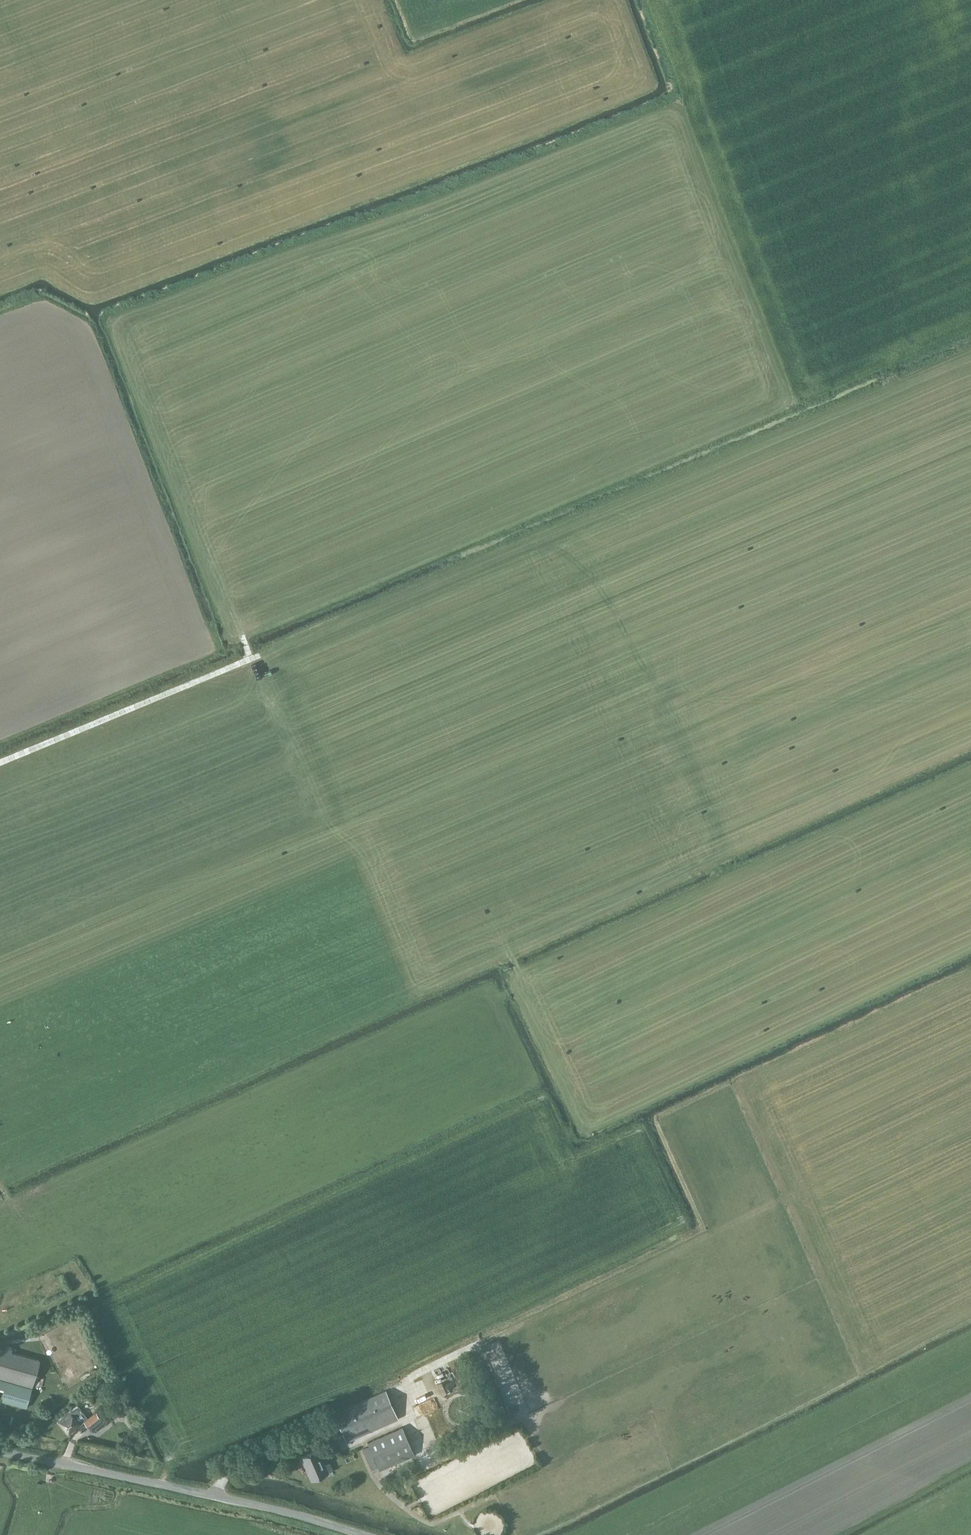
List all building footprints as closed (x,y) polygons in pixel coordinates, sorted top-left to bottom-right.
[(4,1391),(1,1401),(26,1408),(29,1398),(32,1388),(37,1372),(40,1360),(12,1351),(13,1347),(5,1345),(4,1349),(0,1348),(0,1390),(4,1391)] [(385,1389),(334,1412),(347,1442),(399,1419),(385,1389)] [(127,1398),(117,1407),(124,1415),(134,1406),(127,1398)] [(80,1424),(84,1421),(88,1418),(78,1405),(69,1411),(57,1420),(68,1434),(80,1424)] [(88,1418),(84,1421),(89,1427),(101,1417),(96,1411),(88,1418)] [(429,1433),(431,1432),(424,1414),(417,1416),(421,1430),(428,1428),(429,1433)] [(36,1420),(39,1424),(46,1420),(43,1415),(36,1420)] [(402,1426),(367,1442),(380,1470),(415,1455),(402,1426)] [(329,1472),(328,1471),(333,1469),(330,1462),(325,1464),(319,1449),(302,1457),(312,1479),(329,1472)]
